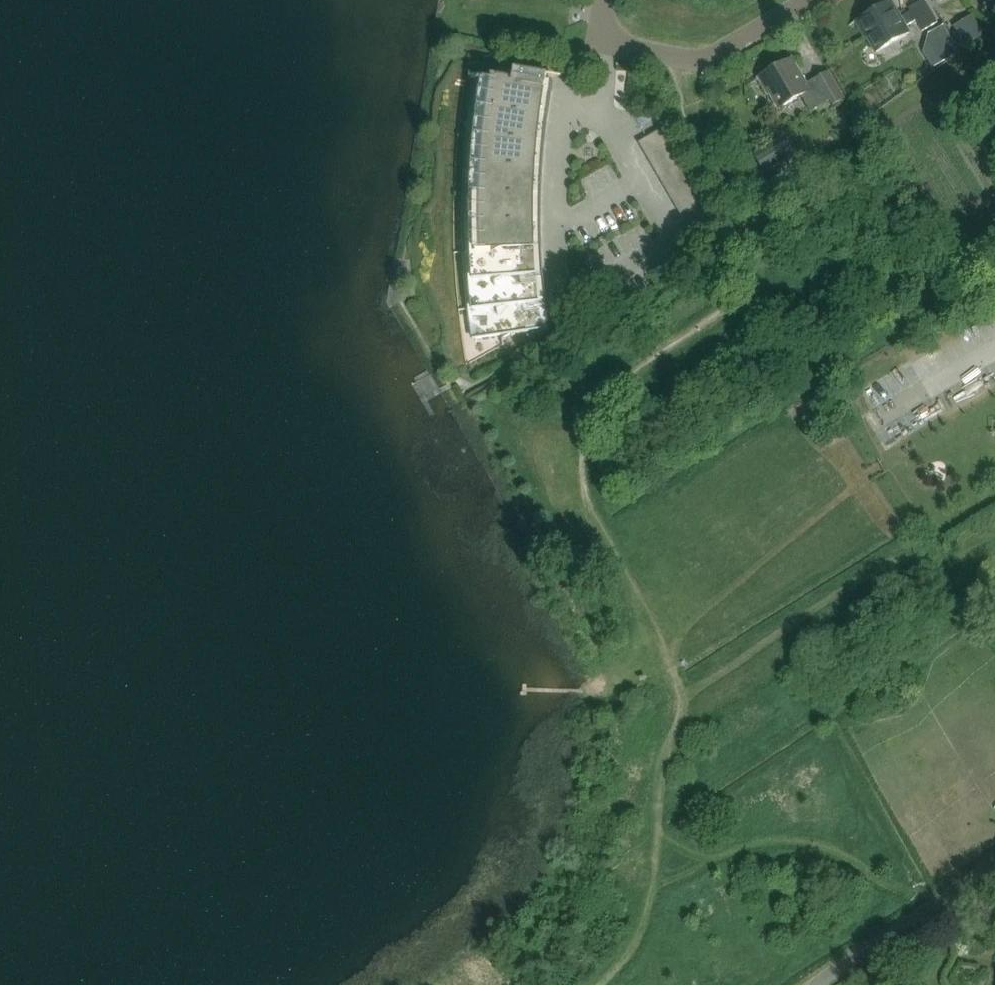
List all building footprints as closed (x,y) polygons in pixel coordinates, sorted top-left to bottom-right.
[(903,20),(893,2),(858,23),(867,39),(869,38),(879,54),(911,34),(908,28),(919,22),(925,32),(940,24),(926,1),(911,10),(913,14),(903,20)] [(958,49),(982,35),(971,14),(951,25),(955,32),(950,34),(958,49)] [(945,25),(929,34),(944,61),(961,52),(958,49),(950,34),(945,25)] [(794,60),(761,79),(770,96),(772,95),(781,111),(804,97),(813,113),(832,102),(819,79),(809,85),(794,60)] [(483,80),(478,79),(474,109),(471,137),(468,166),(467,195),(466,224),(467,253),(469,282),(471,310),(475,340),(551,329),(547,302),(545,276),(543,250),(543,224),(543,198),(544,171),(546,145),(549,119),(553,93),(556,79),(510,71),(508,71),(503,71),(499,73),(491,78),(487,79),(483,80)] [(663,130),(640,143),(646,154),(670,141),(663,130)] [(763,171),(793,155),(782,136),(752,152),(763,171)] [(670,141),(646,154),(653,165),(676,151),(670,141)] [(653,165),(659,176),(682,162),(676,151),(653,165)] [(689,173),(682,162),(659,176),(665,187),(689,173)] [(665,187),(671,198),(695,184),(689,173),(665,187)] [(781,174),(768,181),(775,193),(787,186),(781,174)] [(701,195),(695,184),(671,198),(678,208),(701,195)] [(678,208),(684,219),(708,206),(701,195),(678,208)] [(684,219),(690,230),(714,216),(708,206),(684,219)]
